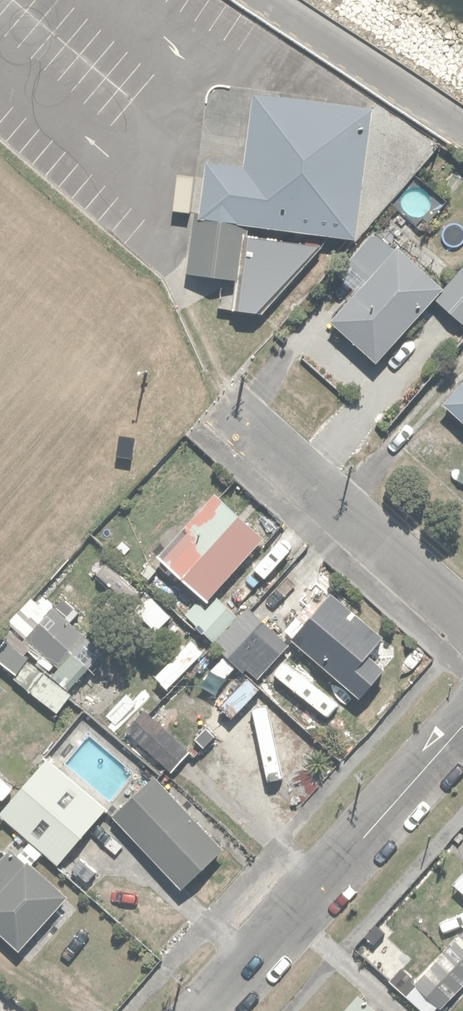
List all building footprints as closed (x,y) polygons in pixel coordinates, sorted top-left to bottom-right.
[(359,226),(372,97),(248,85),(241,154),(199,150),(193,209),(359,226)] [(234,278),(240,222),(198,217),(191,216),(185,272),(234,278)] [(328,320),(372,358),(435,284),(371,230),(333,275),(352,292),(328,320)] [(235,307),(260,310),(319,244),(244,236),(235,307)] [(432,298),(462,326),(462,325),(462,265),(432,298)] [(436,400),(461,424),(462,422),(462,371),(436,400)] [(158,552),(204,593),(261,528),(214,488),(158,552)] [(328,583),(288,631),(361,691),(385,662),(372,652),(388,633),(328,583)] [(25,635),(54,660),(80,631),(51,605),(25,635)] [(221,645),(259,675),(288,639),(270,625),(254,644),(235,628),(221,645)] [(54,709),(71,689),(7,637),(0,645),(0,658),(14,669),(10,673),(54,709)] [(206,712),(276,778),(315,736),(257,680),(247,690),(236,680),(206,712)] [(125,728),(169,765),(187,744),(143,707),(125,728)] [(0,810),(0,811),(56,857),(103,800),(46,753),(0,810)] [(111,811),(180,883),(223,842),(153,770),(111,811)] [(11,842),(0,856),(0,933),(17,947),(67,888),(11,842)] [(462,977),(462,921),(402,992),(424,1010),(434,1010),(462,977)] [(360,987),(338,1010),(387,1010),(360,987)]
